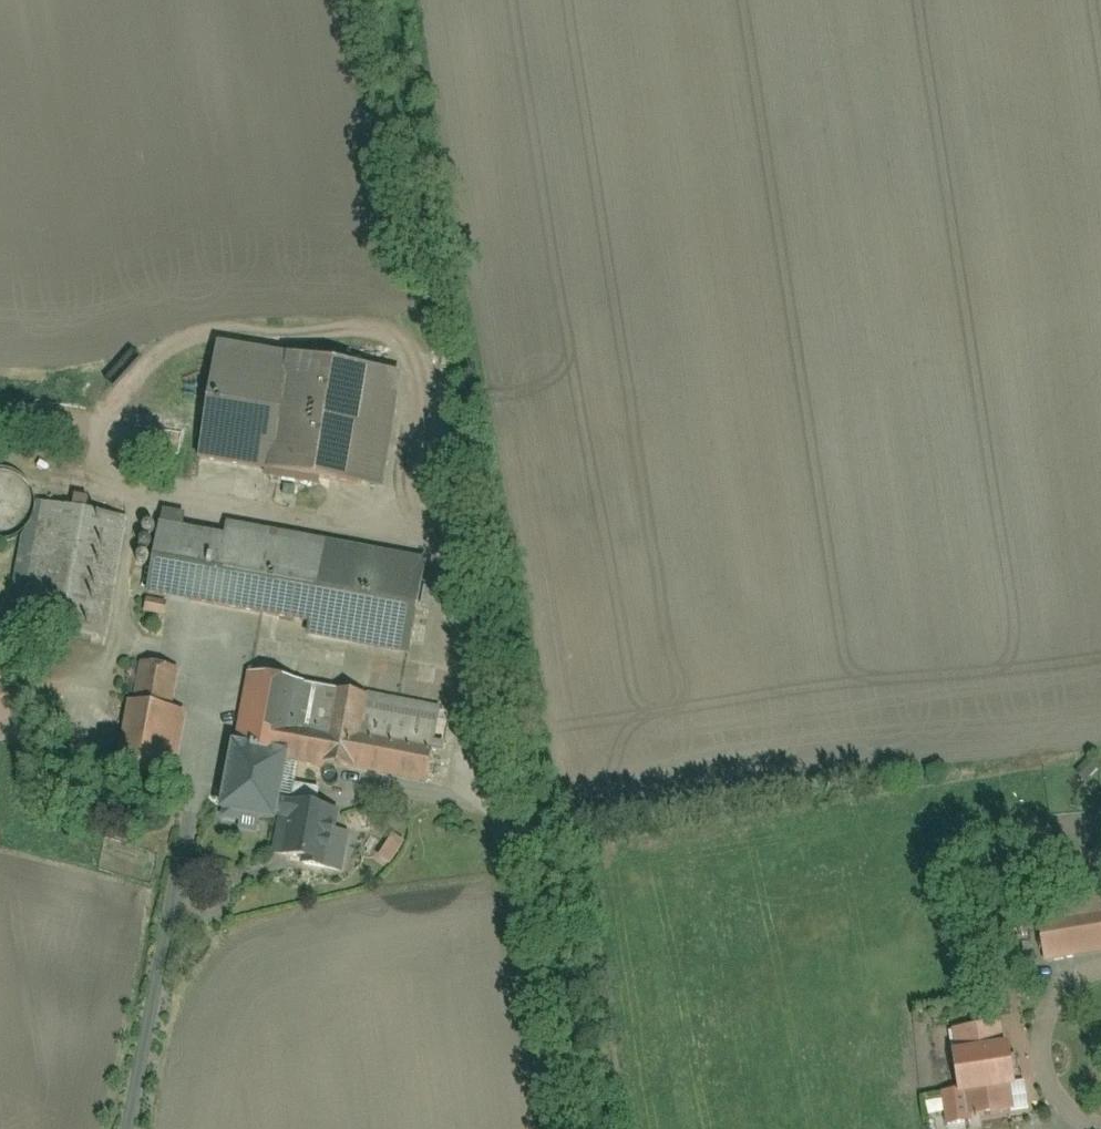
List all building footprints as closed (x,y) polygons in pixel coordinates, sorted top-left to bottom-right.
[(220,336),(197,448),(374,484),(397,371),(220,336)] [(17,526),(24,517),(28,506),(28,495),(24,485),(18,476),(8,469),(0,467),(0,534),(8,533),(17,526)] [(27,516),(12,613),(108,628),(126,512),(30,497),(27,516)] [(157,511),(144,584),(308,615),(305,629),(411,648),(429,550),(219,511),(217,522),(157,511)] [(137,657),(115,755),(169,768),(183,705),(167,701),(175,665),(137,657)] [(245,661),(217,811),(275,822),(268,856),(343,869),(361,771),(432,784),(448,699),(245,661)] [(383,857),(395,863),(409,839),(396,832),(383,857)] [(1037,958),(1100,948),(1100,896),(1029,906),(1037,958)] [(943,1128),(972,1128),(971,1122),(1027,1115),(1024,1089),(1014,1090),(1009,1048),(1000,1049),(997,1027),(949,1033),(956,1092),(938,1094),(943,1128)]
